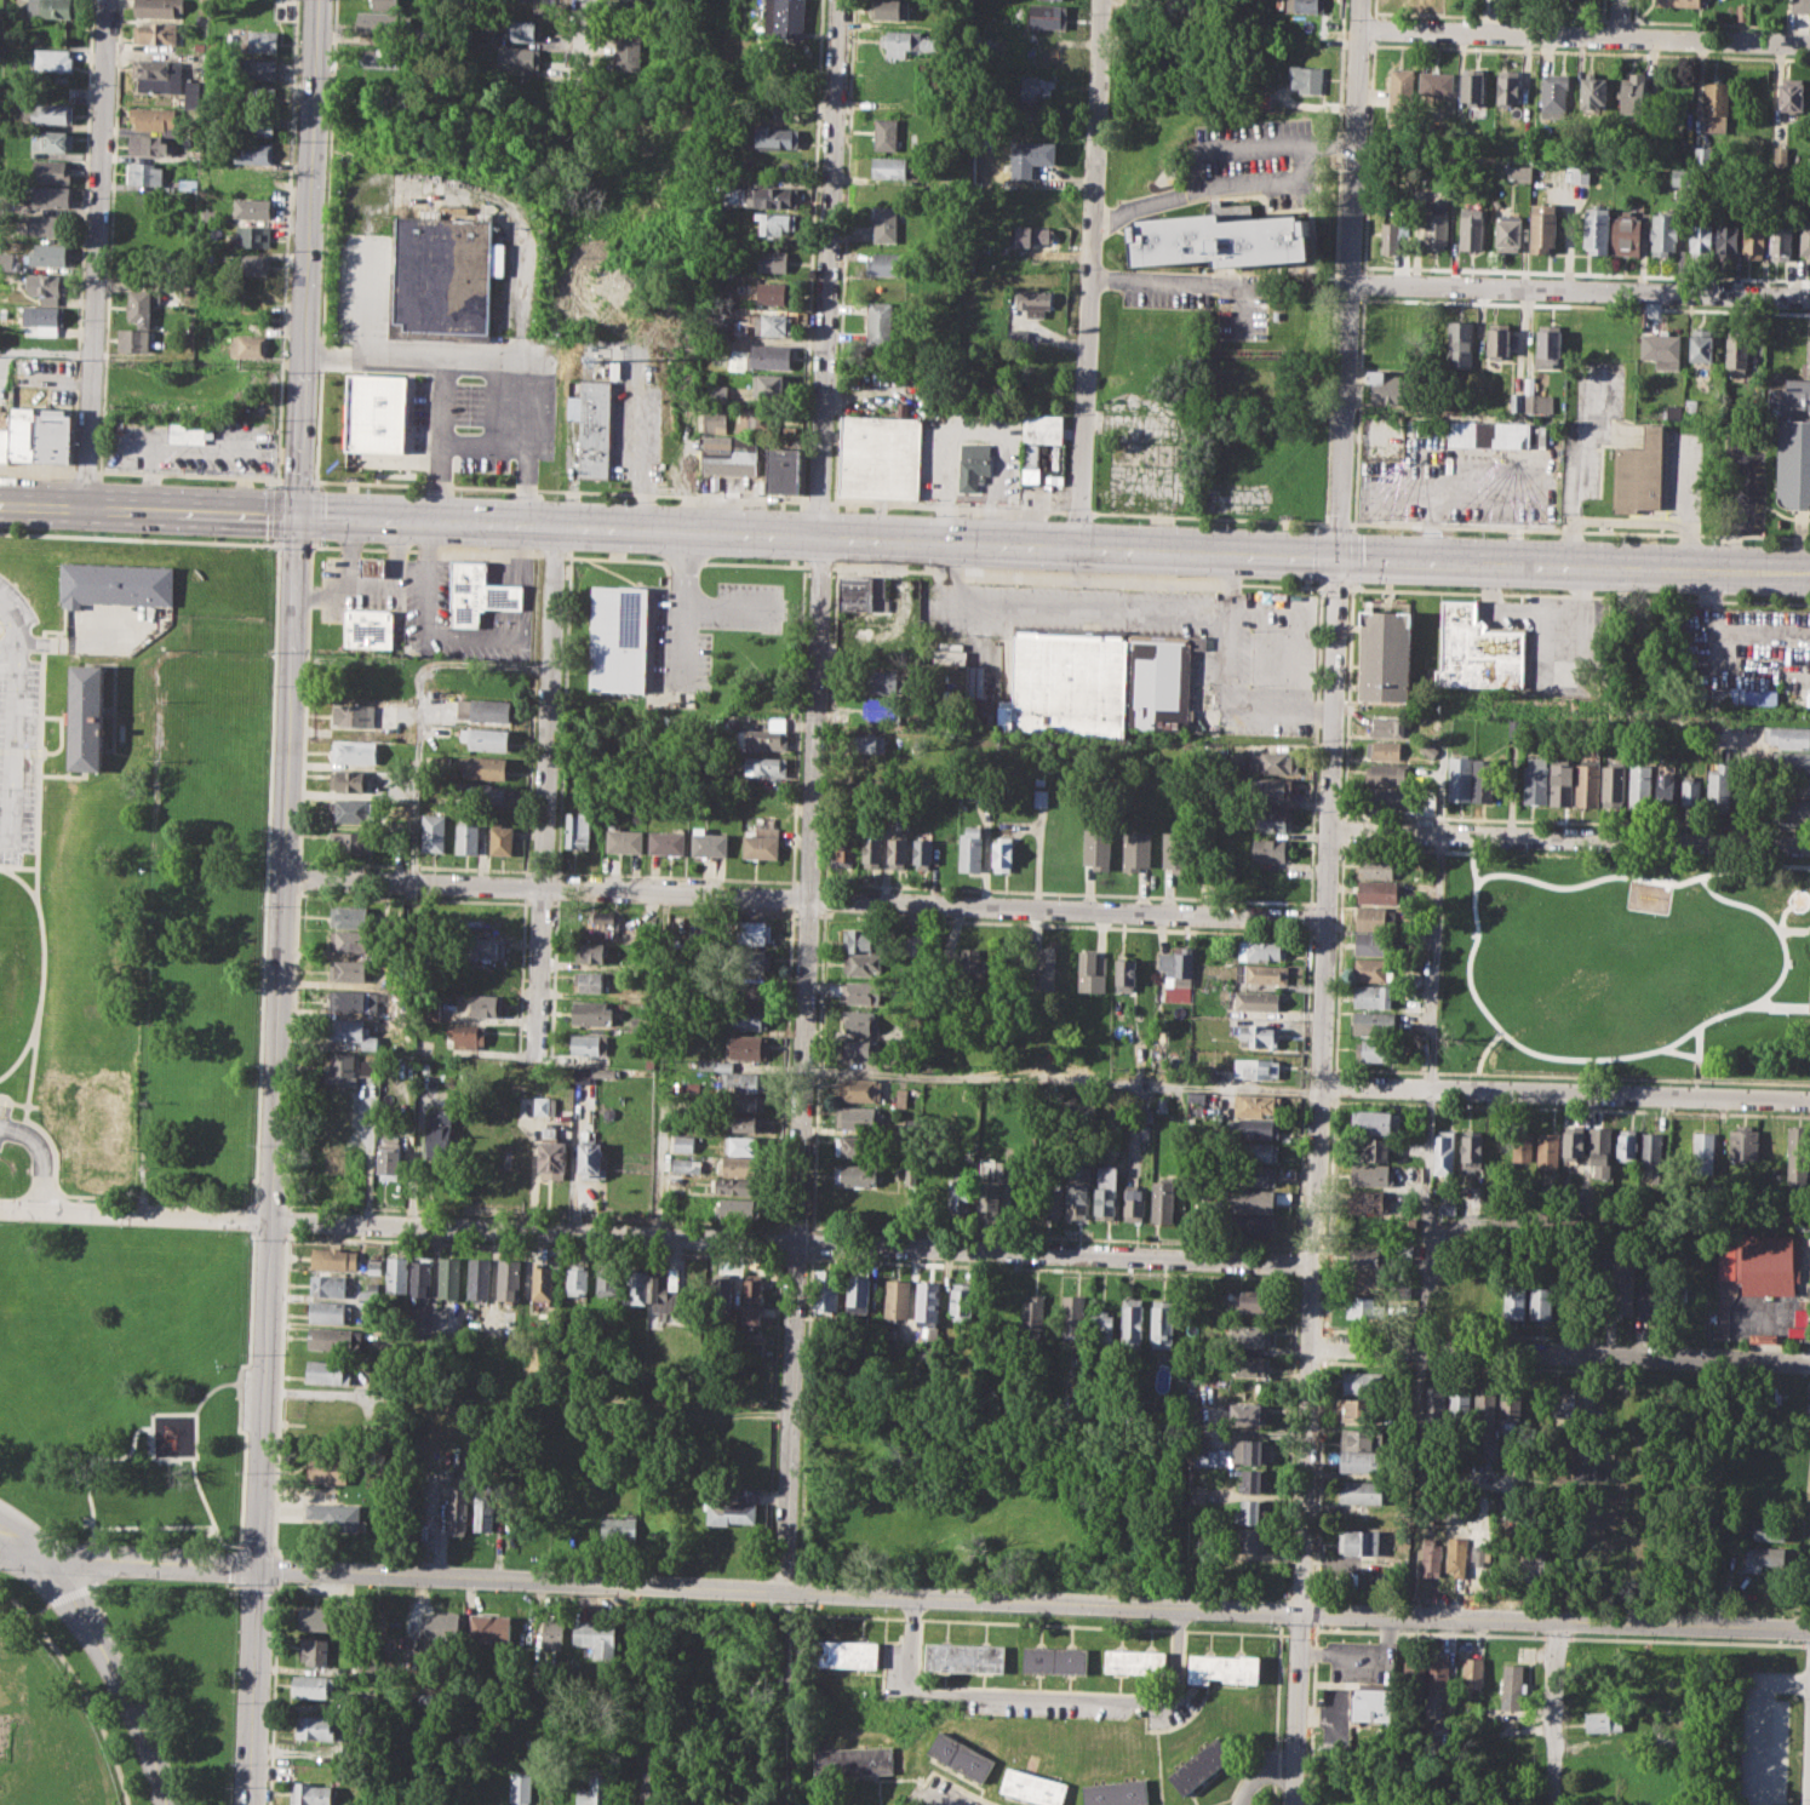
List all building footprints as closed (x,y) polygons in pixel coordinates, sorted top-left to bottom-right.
[(36,17),(37,0),(79,0),(78,19),(36,17)] [(134,16),(135,0),(187,0),(187,10),(174,10),(173,17),(134,16)] [(371,8),(371,0),(398,0),(397,10),(371,8)] [(766,36),(767,0),(807,0),(806,39),(766,36)] [(872,18),(872,0),(907,0),(907,19),(872,18)] [(1285,12),(1286,0),(1324,0),(1323,8),(1317,8),(1317,13),(1285,12)] [(1791,11),(1791,0),(1809,0),(1809,11),(1791,11)] [(1736,2),(1748,4),(1748,22),(1736,22),(1736,2)] [(1027,4),(1061,5),(1061,16),(1067,16),(1066,28),(1027,27),(1027,4)] [(356,12),(400,12),(399,34),(356,33),(356,12)] [(510,19),(535,21),(534,41),(509,41),(510,19)] [(134,23),(177,24),(177,44),(133,42),(134,23)] [(619,23),(642,23),(641,69),(618,68),(619,23)] [(241,29),(276,30),(276,52),(241,51),(241,29)] [(887,29),(922,30),(922,35),(938,36),(936,50),(906,48),(905,58),(887,58),(887,46),(882,46),(882,34),(887,34),(887,29)] [(34,47),(73,50),(71,71),(33,69),(34,47)] [(363,47),(401,48),(400,69),(363,68),(363,47)] [(498,47),(539,48),(538,69),(497,68),(498,47)] [(240,57),(276,59),(275,80),(240,79),(240,57)] [(132,59),(182,62),(181,93),(136,92),(137,78),(131,76),(132,59)] [(1290,65),(1325,67),(1324,94),(1299,93),(1300,79),(1289,79),(1290,65)] [(1390,125),(1392,68),(1415,69),(1413,126),(1390,125)] [(1459,109),(1461,68),(1485,69),(1483,109),(1459,109)] [(1496,105),(1497,68),(1520,69),(1519,102),(1512,102),(1512,107),(1496,105)] [(1420,94),(1421,70),(1454,71),(1453,96),(1420,94)] [(1580,109),(1581,71),(1600,71),(1600,76),(1606,76),(1606,103),(1600,103),(1599,109),(1580,109)] [(1014,73),(1039,73),(1039,80),(1055,80),(1055,88),(1049,88),(1049,96),(1037,96),(1037,102),(1019,102),(1019,93),(1014,93),(1014,73)] [(1620,111),(1621,78),(1628,78),(1629,73),(1644,73),(1643,113),(1620,111)] [(1542,74),(1568,74),(1566,126),(1541,126),(1542,74)] [(1779,84),(1783,84),(1783,78),(1803,78),(1803,113),(1779,113),(1779,84)] [(184,80),(199,80),(197,104),(184,104),(184,80)] [(1703,81),(1726,81),(1726,133),(1703,133),(1703,81)] [(239,85),(275,86),(275,107),(237,104),(239,85)] [(1255,92),(1271,92),(1272,109),(1256,110),(1255,92)] [(30,108),(40,109),(40,102),(74,103),(74,124),(30,122),(30,108)] [(30,119),(30,104),(16,103),(15,119),(30,119)] [(130,107),(177,109),(176,126),(165,126),(165,131),(134,130),(134,124),(128,124),(130,107)] [(241,113),(274,114),(274,136),(240,134),(241,113)] [(876,118),(897,119),(897,150),(876,149),(876,118)] [(749,131),(757,131),(757,124),(772,125),(772,128),(800,130),(800,149),(748,147),(749,131)] [(30,137),(41,137),(41,130),(69,131),(68,134),(74,134),(74,148),(68,148),(68,151),(29,150),(30,137)] [(128,134),(164,136),(162,142),(173,142),(172,156),(127,155),(128,134)] [(1010,141),(1055,142),(1055,164),(1032,162),(1031,167),(1009,166),(1010,141)] [(235,142),(274,143),(273,162),(234,161),(235,142)] [(1694,147),(1711,147),(1711,165),(1694,165),(1694,147)] [(1772,147),(1789,147),(1789,167),(1772,167),(1772,147)] [(872,156),(906,156),(905,180),(871,179),(872,156)] [(33,159),(68,160),(68,168),(71,168),(71,183),(36,182),(36,171),(33,171),(33,159)] [(125,161),(155,162),(155,167),(162,167),(161,185),(125,184),(125,161)] [(1507,165),(1533,166),(1531,182),(1518,182),(1518,178),(1507,177),(1507,165)] [(1571,166),(1590,166),(1590,183),(1571,183),(1571,166)] [(1671,167),(1688,167),(1688,185),(1671,185),(1671,167)] [(33,185),(69,187),(68,207),(22,206),(23,190),(33,190),(33,185)] [(748,187),(798,187),(798,208),(748,207),(748,187)] [(235,197),(270,199),(270,218),(234,217),(235,197)] [(1130,224),(1138,224),(1136,219),(1214,213),(1213,200),(1222,200),(1222,205),(1253,202),(1254,218),(1301,213),(1301,219),(1306,219),(1312,260),(1218,267),(1216,259),(1134,265),(1130,224)] [(1530,251),(1531,204),(1556,204),(1554,252),(1530,251)] [(874,206),(897,206),(897,243),(875,243),(874,206)] [(1583,247),(1585,207),(1610,207),(1609,254),(1588,253),(1588,247),(1583,247)] [(1461,208),(1484,208),(1484,251),(1461,250),(1461,208)] [(1614,217),(1619,218),(1619,213),(1622,213),(1622,208),(1631,208),(1629,213),(1636,214),(1636,218),(1640,218),(1639,254),(1613,253),(1614,217)] [(200,210),(214,210),(214,220),(200,219),(200,210)] [(756,212),(796,213),(795,231),(761,230),(762,219),(756,219),(756,212)] [(24,213),(62,214),(62,236),(28,235),(28,222),(23,220),(24,213)] [(1425,213),(1447,213),(1447,248),(1425,248),(1425,213)] [(1650,250),(1651,213),(1677,214),(1676,250),(1650,250)] [(1496,250),(1497,214),(1524,216),(1524,251),(1496,250)] [(1381,252),(1381,222),(1396,222),(1397,216),(1409,217),(1409,253),(1381,252)] [(397,217),(394,322),(403,322),(403,328),(487,332),(492,220),(397,217)] [(1013,224),(1054,225),(1053,240),(1031,240),(1030,246),(1013,245),(1013,224)] [(236,225),(270,227),(269,247),(242,246),(242,239),(236,239),(236,225)] [(1690,225),(1711,227),(1709,258),(1689,257),(1690,225)] [(1716,225),(1737,227),(1736,258),(1714,257),(1716,225)] [(1742,228),(1764,228),(1763,262),(1742,262),(1742,228)] [(1770,228),(1791,228),(1791,262),(1769,262),(1770,228)] [(1799,228),(1809,228),(1809,262),(1798,262),(1799,228)] [(33,242),(65,243),(65,265),(24,265),(24,253),(28,253),(28,248),(33,248),(33,242)] [(19,270),(0,269),(0,252),(19,252),(19,270)] [(230,252),(269,254),(268,276),(230,275),(230,252)] [(875,252),(906,253),(906,276),(867,276),(867,259),(875,260),(875,252)] [(758,253),(787,254),(787,271),(758,271),(758,253)] [(27,274),(65,275),(64,296),(58,296),(57,303),(39,303),(39,293),(25,293),(27,274)] [(757,281),(786,282),(785,305),(757,304),(757,281)] [(127,287),(150,288),(149,322),(126,321),(127,287)] [(1016,291),(1052,292),(1052,309),(1043,309),(1043,317),(1027,316),(1027,308),(1016,308),(1016,291)] [(869,302),(894,302),(894,340),(869,340),(869,302)] [(28,305),(64,306),(64,326),(57,326),(57,336),(36,336),(36,326),(27,325),(28,305)] [(750,313),(794,315),(792,337),(756,336),(756,325),(749,325),(750,313)] [(1449,320),(1473,321),(1472,368),(1448,367),(1449,320)] [(1488,357),(1489,323),(1510,323),(1510,330),(1513,330),(1513,354),(1503,354),(1503,357),(1488,357)] [(1535,367),(1536,325),(1558,325),(1558,330),(1563,330),(1562,368),(1535,367)] [(118,327),(148,328),(147,351),(118,350),(118,327)] [(1640,333),(1659,334),(1659,328),(1668,328),(1668,334),(1678,334),(1677,369),(1656,369),(1656,357),(1640,357),(1640,333)] [(1688,361),(1689,334),(1692,334),(1694,328),(1713,328),(1713,336),(1717,336),(1716,361),(1688,361)] [(233,334),(231,355),(264,357),(265,336),(233,334)] [(1726,371),(1726,334),(1747,334),(1746,371),(1726,371)] [(1809,339),(1809,376),(1800,376),(1800,361),(1808,361),(1809,339)] [(755,344),(791,345),(790,371),(746,369),(748,355),(754,355),(755,344)] [(1368,368),(1386,369),(1386,374),(1409,374),(1409,405),(1371,403),(1373,383),(1367,383),(1368,368)] [(346,451),(404,452),(406,375),(348,374),(346,451)] [(755,374),(789,376),(787,397),(755,396),(755,374)] [(1525,377),(1524,413),(1556,413),(1556,395),(1534,395),(1535,377),(1525,377)] [(569,379),(613,380),(609,477),(579,476),(580,419),(568,418),(569,379)] [(1788,379),(1809,380),(1809,508),(1783,508),(1776,500),(1779,419),(1769,419),(1770,389),(1787,389),(1788,379)] [(1510,392),(1522,392),(1522,412),(1510,412),(1510,392)] [(12,419),(12,407),(36,408),(36,413),(34,462),(10,460),(12,419)] [(743,407),(783,409),(781,432),(737,431),(737,420),(741,422),(743,407)] [(36,413),(42,414),(42,408),(67,408),(67,416),(73,416),(71,463),(34,462),(36,413)] [(704,409),(729,409),(728,431),(703,431),(704,409)] [(1025,413),(1062,416),(1060,485),(1023,483),(1025,413)] [(841,416),(921,418),(917,498),(838,495),(841,416)] [(10,460),(0,460),(0,419),(12,419),(10,460)] [(1448,419),(1530,420),(1530,426),(1546,426),(1546,448),(1537,448),(1537,443),(1530,443),(1530,447),(1448,446),(1448,419)] [(168,423),(216,425),(216,437),(206,437),(206,443),(168,442),(168,423)] [(1615,447),(1643,447),(1644,425),(1663,425),(1662,508),(1637,508),(1637,512),(1614,511),(1615,447)] [(701,435),(758,437),(757,475),(700,474),(701,435)] [(962,442),(990,443),(989,474),(979,474),(979,492),(960,491),(962,442)] [(767,447),(801,448),(800,493),(766,492),(767,447)] [(361,556),(360,575),(383,577),(384,557),(361,556)] [(452,625),(453,607),(449,607),(451,560),(487,561),(486,583),(522,585),(521,608),(485,606),(483,611),(479,611),(477,626),(452,625)] [(63,562),(61,601),(172,606),(173,567),(63,562)] [(841,575),(886,578),(886,596),(872,595),(872,609),(840,608),(841,575)] [(591,585),(648,588),(645,692),(589,691),(591,585)] [(1439,598),(1477,600),(1476,623),(1485,623),(1485,629),(1527,630),(1525,687),(1437,684),(1439,598)] [(344,608),(343,646),(390,647),(391,611),(344,608)] [(1361,611),(1413,612),(1410,701),(1358,700),(1361,611)] [(1014,628),(1127,631),(1127,637),(1192,640),(1190,732),(1123,729),(1123,739),(997,734),(998,706),(1012,707),(1014,628)] [(70,664),(69,716),(67,769),(84,769),(99,770),(99,749),(102,707),(103,665),(86,665),(70,664)] [(334,664),(376,666),(374,688),(333,687),(334,664)] [(870,671),(907,672),(907,694),(869,693),(870,671)] [(401,683),(417,684),(416,701),(400,700),(401,683)] [(1711,686),(1745,686),(1745,691),(1776,692),(1776,706),(1711,705),(1711,699),(1711,686)] [(457,697),(510,700),(509,722),(466,720),(466,711),(456,711),(457,697)] [(865,700),(871,700),(871,697),(903,698),(901,720),(869,718),(869,715),(865,715),(865,700)] [(332,703),(374,705),(373,727),(332,726),(332,703)] [(737,729),(768,729),(768,716),(786,717),(785,750),(737,749),(737,729)] [(1374,727),(1374,718),(1399,718),(1398,738),(1369,738),(1369,727),(1374,727)] [(1508,720),(1524,720),(1524,738),(1508,738),(1508,720)] [(462,726),(510,729),(509,751),(468,749),(469,739),(462,738),(462,726)] [(1771,727),(1809,727),(1809,749),(1779,749),(1779,743),(1770,743),(1771,727)] [(852,734),(886,735),(886,753),(852,752),(852,734)] [(332,740),(374,741),(374,751),(379,752),(378,764),(331,762),(332,740)] [(1367,740),(1403,741),(1402,758),(1367,757),(1367,740)] [(1251,755),(1261,755),(1261,750),(1288,751),(1288,755),(1293,755),(1293,770),(1288,770),(1288,774),(1260,773),(1260,768),(1250,768),(1251,755)] [(1774,751),(1809,752),(1809,772),(1774,770),(1774,751)] [(458,753),(508,757),(506,779),(465,775),(465,769),(457,768),(458,753)] [(745,756),(787,757),(786,775),(744,773),(745,756)] [(1473,757),(1473,802),(1494,802),(1494,757),(1473,757)] [(1525,757),(1548,757),(1546,803),(1524,802),(1525,757)] [(1552,758),(1551,806),(1573,806),(1574,764),(1569,763),(1569,760),(1552,758)] [(1577,763),(1576,807),(1598,808),(1599,760),(1582,760),(1582,763),(1577,763)] [(1603,764),(1602,808),(1623,808),(1625,761),(1610,761),(1609,764),(1603,764)] [(1367,766),(1371,766),(1371,762),(1409,763),(1408,786),(1370,784),(1370,780),(1367,780),(1367,766)] [(1631,763),(1629,808),(1650,809),(1651,764),(1631,763)] [(1656,763),(1655,802),(1676,803),(1677,763),(1656,763)] [(1449,766),(1471,766),(1470,801),(1448,801),(1449,766)] [(1708,767),(1723,767),(1723,774),(1730,774),(1729,810),(1707,810),(1708,767)] [(331,769),(374,772),(373,793),(330,790),(331,769)] [(1682,774),(1682,804),(1700,804),(1700,779),(1694,779),(1694,774),(1682,774)] [(1775,774),(1809,775),(1809,796),(1774,795),(1775,774)] [(1248,775),(1293,778),(1291,801),(1247,800),(1248,775)] [(852,780),(889,781),(888,801),(850,800),(852,780)] [(468,784),(504,786),(502,807),(466,804),(468,784)] [(1369,787),(1408,790),(1407,809),(1368,808),(1369,787)] [(1033,789),(1049,789),(1048,807),(1032,807),(1033,789)] [(331,797),(371,800),(370,824),(330,821),(331,797)] [(1775,798),(1809,799),(1809,822),(1774,821),(1775,798)] [(634,808),(645,808),(645,823),(634,823),(634,808)] [(423,810),(446,812),(445,852),(422,850),(423,810)] [(568,810),(591,812),(590,848),(566,847),(568,810)] [(1255,810),(1291,812),(1291,831),(1254,830),(1255,810)] [(457,819),(470,820),(470,825),(479,825),(477,854),(456,853),(457,819)] [(491,820),(503,821),(502,826),(515,826),(514,855),(488,854),(491,820)] [(608,823),(622,824),(622,831),(643,832),(642,853),(607,852),(608,823)] [(958,871),(960,832),(966,832),(966,824),(983,824),(980,871),(958,871)] [(693,825),(706,825),(706,833),(727,833),(726,855),(692,854),(693,825)] [(741,833),(755,833),(755,827),(778,827),(777,859),(741,858),(741,833)] [(1084,827),(1111,829),(1110,870),(1094,870),(1094,864),(1083,864),(1084,827)] [(328,829),(365,831),(363,837),(372,837),(371,853),(327,850),(328,829)] [(651,830),(686,831),(685,854),(649,852),(651,830)] [(888,837),(897,837),(897,830),(906,830),(906,867),(888,867),(888,837)] [(1123,830),(1151,831),(1150,866),(1140,866),(1140,872),(1122,872),(1123,830)] [(1163,831),(1188,832),(1187,872),(1174,872),(1175,867),(1162,867),(1163,831)] [(836,832),(857,833),(855,867),(836,866),(836,832)] [(864,836),(882,836),(882,866),(863,865),(864,836)] [(991,872),(991,841),(997,841),(997,836),(1013,836),(1013,872),(991,872)] [(913,838),(933,838),(933,863),(929,863),(929,869),(916,869),(917,861),(913,861),(913,838)] [(1254,838),(1290,840),(1290,861),(1253,860),(1254,838)] [(1361,856),(1402,858),(1401,877),(1359,876),(1361,856)] [(1359,879),(1402,882),(1401,903),(1358,901),(1359,879)] [(333,905),(374,907),(373,928),(332,926),(333,905)] [(1357,906),(1396,907),(1396,928),(1356,927),(1357,906)] [(580,911),(620,912),(619,933),(579,930),(580,911)] [(735,921),(772,922),(771,944),(735,941),(735,921)] [(843,928),(866,928),(866,932),(875,932),(875,950),(843,949),(843,928)] [(332,930),(374,933),(373,952),(331,951),(332,930)] [(1357,932),(1399,933),(1398,955),(1356,953),(1357,932)] [(465,936),(503,938),(503,957),(464,955),(465,936)] [(1238,940),(1284,941),(1283,959),(1238,958),(1238,940)] [(577,944),(614,946),(614,963),(575,962),(577,944)] [(1158,969),(1159,952),(1173,952),(1174,946),(1191,946),(1190,1002),(1164,1001),(1165,969),(1158,969)] [(962,947),(980,947),(979,957),(998,958),(998,975),(962,974),(962,947)] [(737,949),(766,950),(766,952),(771,953),(771,968),(764,968),(764,973),(735,973),(737,949)] [(1039,949),(1055,950),(1054,989),(1030,989),(1030,970),(1038,970),(1039,949)] [(1079,950),(1096,951),(1096,957),(1107,957),(1106,992),(1078,991),(1079,950)] [(844,953),(881,955),(881,975),(844,974),(844,953)] [(332,958),(370,961),(368,981),(331,979),(332,958)] [(1356,958),(1387,959),(1387,981),(1354,980),(1356,958)] [(1115,959),(1136,961),(1135,992),(1115,991),(1115,959)] [(1236,963),(1287,965),(1287,984),(1236,982),(1236,963)] [(463,967),(503,968),(502,987),(462,986),(463,967)] [(577,970),(617,972),(615,992),(575,991),(577,970)] [(1405,973),(1421,974),(1420,986),(1405,986),(1405,973)] [(734,980),(771,981),(769,1003),(733,1002),(734,980)] [(843,981),(882,982),(881,1002),(843,1001),(843,981)] [(1354,984),(1393,985),(1393,1002),(1387,1001),(1387,1007),(1353,1005),(1354,984)] [(332,987),(366,990),(366,996),(373,996),(373,1012),(331,1009),(332,987)] [(1236,991),(1279,993),(1279,1010),(1236,1008),(1236,991)] [(474,995),(502,996),(500,1015),(472,1015),(474,995)] [(1405,996),(1421,997),(1420,1018),(1404,1016),(1405,996)] [(573,999),(606,1001),(606,1008),(613,1008),(613,1018),(606,1018),(606,1025),(572,1024),(573,999)] [(423,1003),(440,1004),(440,1018),(423,1018),(423,1003)] [(731,1008),(768,1009),(767,1028),(731,1027),(731,1008)] [(843,1010),(876,1010),(876,1022),(881,1022),(880,1032),(847,1032),(847,1016),(843,1016),(843,1010)] [(1353,1010),(1393,1012),(1392,1035),(1353,1033),(1353,1010)] [(330,1018),(363,1019),(363,1025),(374,1026),(373,1039),(328,1038),(330,1018)] [(446,1024),(483,1026),(482,1043),(477,1043),(477,1048),(453,1047),(453,1037),(449,1036),(449,1032),(446,1032),(446,1024)] [(1239,1025),(1277,1026),(1277,1044),(1239,1043),(1239,1025)] [(573,1035),(606,1035),(606,1054),(572,1054),(573,1035)] [(729,1035),(767,1036),(767,1058),(729,1056),(729,1035)] [(1354,1042),(1362,1042),(1362,1038),(1397,1039),(1396,1060),(1354,1059),(1354,1042)] [(332,1052),(353,1053),(351,1076),(356,1076),(355,1084),(326,1083),(327,1061),(332,1061),(332,1052)] [(1244,1056),(1281,1058),(1279,1079),(1243,1078),(1243,1073),(1233,1073),(1235,1062),(1244,1062),(1244,1056)] [(391,1058),(411,1059),(409,1076),(390,1075),(391,1058)] [(698,1058),(715,1059),(715,1061),(733,1061),(732,1070),(698,1068),(698,1058)] [(360,1059),(376,1059),(376,1075),(359,1073),(360,1059)] [(585,1083),(585,1068),(574,1067),(574,1082),(585,1083)] [(723,1072),(764,1073),(764,1091),(735,1090),(735,1084),(722,1084),(723,1072)] [(838,1078),(881,1079),(880,1100),(837,1099),(838,1078)] [(897,1088),(907,1088),(907,1106),(897,1106),(897,1088)] [(1188,1091),(1204,1091),(1204,1104),(1188,1104),(1188,1091)] [(729,1093),(764,1095),(764,1110),(728,1108),(729,1093)] [(1235,1094),(1281,1095),(1281,1112),(1262,1112),(1262,1116),(1235,1114),(1235,1094)] [(534,1095),(549,1096),(549,1114),(533,1114),(534,1095)] [(838,1107),(880,1108),(880,1113),(886,1113),(884,1129),(837,1128),(838,1107)] [(1352,1110),(1394,1111),(1394,1134),(1351,1133),(1352,1110)] [(430,1111),(451,1111),(449,1150),(425,1148),(426,1122),(430,1122),(430,1111)] [(728,1114),(761,1116),(760,1131),(728,1130),(728,1114)] [(1230,1118),(1279,1119),(1279,1138),(1230,1136),(1230,1118)] [(1731,1129),(1737,1129),(1737,1123),(1753,1124),(1752,1129),(1759,1129),(1758,1168),(1730,1168),(1731,1129)] [(1564,1125),(1585,1125),(1585,1156),(1576,1156),(1576,1161),(1564,1161),(1564,1125)] [(1787,1125),(1809,1125),(1809,1188),(1786,1188),(1787,1125)] [(543,1127),(556,1127),(556,1141),(566,1141),(566,1177),(539,1176),(539,1140),(543,1140),(543,1127)] [(1590,1127),(1611,1127),(1611,1177),(1593,1177),(1593,1163),(1590,1163),(1590,1127)] [(1619,1128),(1638,1128),(1638,1161),(1617,1159),(1619,1128)] [(1439,1129),(1455,1129),(1454,1174),(1433,1174),(1434,1135),(1439,1135),(1439,1129)] [(1461,1129),(1484,1130),(1483,1169),(1460,1168),(1461,1129)] [(1513,1130),(1533,1131),(1533,1161),(1512,1161),(1513,1130)] [(1695,1130),(1714,1131),(1714,1175),(1695,1174),(1695,1130)] [(378,1174),(378,1142),(383,1142),(383,1131),(391,1131),(391,1136),(400,1136),(400,1174),(378,1174)] [(1537,1131),(1559,1131),(1559,1169),(1537,1169),(1537,1131)] [(1643,1133),(1642,1175),(1661,1176),(1662,1133),(1643,1133)] [(675,1134),(693,1135),(693,1152),(674,1151),(675,1134)] [(727,1135),(761,1138),(761,1153),(726,1152),(727,1135)] [(836,1135),(877,1138),(877,1157),(836,1156),(836,1135)] [(1489,1135),(1510,1136),(1508,1169),(1488,1168),(1489,1135)] [(317,1138),(346,1139),(344,1168),(338,1167),(338,1171),(333,1171),(333,1177),(320,1176),(321,1171),(316,1171),(317,1138)] [(1357,1138),(1392,1139),(1392,1161),(1356,1159),(1357,1138)] [(579,1142),(601,1142),(601,1165),(606,1165),(606,1179),(583,1177),(583,1173),(578,1173),(579,1142)] [(1237,1142),(1278,1144),(1278,1162),(1236,1161),(1237,1142)] [(723,1156),(761,1157),(760,1176),(718,1175),(718,1162),(723,1162),(723,1156)] [(672,1157),(692,1158),(692,1173),(672,1171),(672,1157)] [(1352,1163),(1391,1164),(1390,1170),(1396,1170),(1396,1185),(1351,1184),(1352,1163)] [(836,1164),(876,1165),(876,1185),(835,1184),(836,1164)] [(1235,1164),(1277,1167),(1276,1186),(1233,1184),(1235,1164)] [(1098,1165),(1117,1167),(1116,1217),(1096,1217),(1098,1165)] [(1414,1165),(1426,1165),(1426,1180),(1414,1180),(1414,1165)] [(1069,1173),(1082,1173),(1081,1186),(1089,1186),(1088,1217),(1067,1216),(1069,1173)] [(1155,1181),(1162,1181),(1162,1173),(1175,1174),(1174,1222),(1153,1221),(1155,1181)] [(712,1179),(758,1180),(758,1196),(715,1194),(715,1190),(711,1190),(712,1179)] [(949,1179),(964,1179),(964,1190),(969,1191),(969,1214),(947,1213),(949,1179)] [(978,1179),(995,1180),(995,1211),(978,1211),(978,1179)] [(998,1181),(1018,1182),(1016,1215),(997,1214),(998,1181)] [(1043,1184),(1062,1185),(1061,1217),(1043,1217),(1043,1184)] [(1125,1188),(1145,1188),(1144,1220),(1124,1220),(1125,1188)] [(1232,1190),(1276,1192),(1275,1213),(1231,1210),(1232,1190)] [(1351,1190),(1385,1191),(1385,1197),(1390,1197),(1388,1214),(1350,1213),(1351,1190)] [(721,1198),(760,1199),(758,1217),(714,1215),(715,1205),(721,1205),(721,1198)] [(1439,1203),(1456,1203),(1456,1214),(1439,1214),(1439,1203)] [(1785,1220),(1781,1216),(1781,1210),(1786,1207),(1792,1207),(1795,1211),(1795,1216),(1794,1220),(1789,1221),(1785,1220)] [(1231,1214),(1275,1216),(1273,1236),(1230,1233),(1231,1214)] [(1718,1278),(1718,1242),(1735,1242),(1735,1233),(1800,1233),(1799,1285),(1740,1284),(1736,1284),(1736,1279),(1718,1278)] [(1399,1243),(1415,1244),(1414,1257),(1399,1257),(1399,1243)] [(1351,1247),(1387,1248),(1386,1268),(1350,1267),(1351,1247)] [(313,1248),(357,1250),(356,1270),(311,1267),(313,1248)] [(388,1256),(408,1257),(407,1293),(386,1291),(388,1256)] [(440,1257),(460,1259),(459,1301),(447,1301),(447,1296),(439,1296),(440,1257)] [(381,1260),(368,1259),(367,1273),(380,1274),(381,1260)] [(470,1259),(491,1259),(489,1299),(468,1299),(470,1259)] [(411,1295),(412,1261),(431,1261),(429,1296),(411,1295)] [(499,1262),(520,1264),(519,1301),(498,1300),(499,1262)] [(533,1262),(544,1262),(544,1267),(552,1267),(551,1297),(532,1297),(533,1262)] [(573,1264),(584,1264),(584,1268),(588,1270),(586,1291),(580,1291),(580,1296),(567,1295),(568,1268),(572,1268),(573,1264)] [(598,1264),(619,1265),(618,1294),(597,1293),(598,1264)] [(629,1266),(642,1266),(642,1272),(647,1272),(646,1303),(624,1302),(625,1270),(629,1270),(629,1266)] [(649,1301),(651,1273),(660,1274),(659,1288),(668,1288),(669,1267),(677,1267),(676,1312),(652,1312),(653,1301),(649,1301)] [(815,1270),(838,1270),(836,1312),(814,1311),(815,1270)] [(1348,1271),(1388,1272),(1387,1294),(1347,1291),(1348,1271)] [(849,1272),(870,1273),(869,1312),(848,1311),(849,1272)] [(311,1274),(345,1276),(345,1297),(310,1295),(311,1274)] [(712,1277),(733,1278),(731,1308),(711,1307),(712,1277)] [(745,1278),(762,1279),(760,1326),(743,1325),(745,1278)] [(1613,1278),(1633,1279),(1632,1316),(1610,1314),(1613,1278)] [(682,1279),(701,1280),(699,1324),(681,1323),(682,1279)] [(886,1279),(909,1280),(907,1318),(884,1317),(886,1279)] [(917,1280),(939,1282),(938,1325),(915,1324),(917,1280)] [(951,1282),(973,1283),(970,1320),(955,1319),(955,1313),(950,1313),(951,1282)] [(1640,1284),(1659,1284),(1657,1319),(1639,1319),(1640,1284)] [(995,1285),(1013,1287),(1012,1324),(992,1323),(995,1285)] [(1506,1285),(1527,1287),(1525,1318),(1505,1318),(1506,1285)] [(1531,1288),(1552,1289),(1551,1320),(1530,1319),(1531,1288)] [(1233,1294),(1241,1294),(1241,1290),(1275,1290),(1275,1312),(1241,1312),(1241,1306),(1233,1306),(1233,1294)] [(1023,1299),(1030,1299),(1030,1293),(1044,1293),(1042,1337),(1029,1337),(1030,1328),(1021,1328),(1023,1299)] [(1064,1295),(1084,1295),(1083,1336),(1062,1335),(1064,1295)] [(1347,1296),(1386,1297),(1385,1318),(1347,1317),(1347,1296)] [(1122,1297),(1144,1297),(1142,1347),(1121,1347),(1122,1297)] [(310,1300),(345,1302),(345,1306),(351,1306),(350,1317),(344,1317),(344,1324),(308,1322),(310,1300)] [(1152,1300),(1175,1300),(1173,1347),(1151,1346),(1152,1300)] [(1090,1314),(1096,1314),(1096,1307),(1109,1307),(1109,1314),(1115,1314),(1113,1342),(1089,1341),(1090,1314)] [(1230,1324),(1272,1325),(1272,1347),(1238,1346),(1238,1340),(1230,1340),(1230,1324)] [(309,1326),(361,1330),(360,1350),(308,1347),(309,1326)] [(746,1342),(763,1343),(762,1356),(746,1354),(746,1342)] [(1235,1356),(1271,1357),(1271,1376),(1233,1375),(1235,1356)] [(308,1359),(345,1362),(344,1383),(307,1382),(308,1359)] [(357,1370),(368,1370),(367,1385),(356,1383),(357,1370)] [(1344,1370),(1384,1371),(1384,1393),(1344,1393),(1344,1370)] [(1424,1387),(1445,1387),(1445,1421),(1424,1421),(1424,1387)] [(1449,1387),(1449,1421),(1471,1421),(1472,1388),(1449,1387)] [(1477,1387),(1476,1439),(1496,1440),(1497,1388),(1477,1387)] [(1501,1427),(1502,1387),(1522,1387),(1522,1427),(1501,1427)] [(1554,1391),(1575,1391),(1575,1427),(1554,1427),(1554,1391)] [(1341,1397),(1380,1398),(1380,1421),(1341,1420),(1341,1397)] [(1228,1403),(1267,1404),(1267,1425),(1227,1423),(1228,1403)] [(1341,1426),(1382,1427),(1382,1449),(1340,1448),(1341,1426)] [(1208,1448),(1233,1449),(1233,1438),(1270,1439),(1268,1465),(1207,1463),(1208,1448)] [(1340,1450),(1382,1451),(1381,1472),(1340,1471),(1340,1450)] [(309,1456),(348,1457),(346,1483),(308,1482),(309,1456)] [(1597,1479),(1596,1463),(1574,1464),(1575,1479),(1597,1479)] [(1244,1469),(1268,1471),(1267,1492),(1238,1491),(1239,1479),(1243,1479),(1244,1469)] [(1341,1480),(1385,1480),(1385,1502),(1341,1501),(1341,1480)] [(448,1485),(466,1485),(465,1534),(446,1534),(448,1485)] [(474,1530),(476,1490),(494,1491),(492,1531),(474,1530)] [(1243,1500),(1265,1500),(1265,1524),(1233,1523),(1235,1512),(1242,1512),(1243,1500)] [(305,1501),(361,1505),(360,1531),(304,1529),(305,1501)] [(709,1501),(757,1502),(756,1523),(729,1522),(729,1526),(709,1525),(709,1501)] [(601,1517),(640,1518),(638,1536),(601,1535),(601,1517)] [(1754,1519),(1787,1520),(1786,1540),(1754,1540),(1754,1519)] [(1242,1528),(1266,1529),(1265,1552),(1242,1551),(1242,1528)] [(1340,1532),(1345,1532),(1345,1528),(1381,1529),(1380,1553),(1339,1553),(1340,1532)] [(1447,1537),(1470,1537),(1468,1578),(1454,1577),(1455,1571),(1445,1571),(1447,1537)] [(1424,1542),(1442,1543),(1440,1577),(1422,1577),(1424,1542)] [(1476,1543),(1488,1543),(1488,1566),(1476,1566),(1476,1543)] [(1745,1546),(1785,1546),(1785,1565),(1762,1564),(1762,1572),(1745,1571),(1745,1546)] [(1524,1547),(1547,1548),(1546,1581),(1523,1580),(1524,1547)] [(302,1606),(338,1608),(337,1631),(300,1629),(302,1606)] [(436,1611),(457,1612),(456,1644),(435,1644),(436,1611)] [(470,1614),(510,1615),(509,1644),(469,1641),(470,1614)] [(572,1617),(617,1621),(614,1661),(592,1658),(594,1644),(571,1643),(572,1617)] [(544,1621),(562,1622),(560,1651),(542,1650),(544,1621)] [(308,1638),(330,1639),(328,1667),(307,1666),(308,1660),(302,1660),(302,1644),(308,1644),(308,1638)] [(815,1639),(880,1643),(878,1668),(814,1664),(815,1639)] [(928,1643),(1006,1645),(1004,1673),(927,1671),(928,1643)] [(1024,1671),(1025,1645),(1087,1648),(1086,1674),(1024,1671)] [(1105,1671),(1106,1649),(1165,1651),(1164,1674),(1105,1671)] [(1408,1652),(1422,1654),(1422,1661),(1426,1661),(1425,1697),(1403,1696),(1404,1660),(1408,1660),(1408,1652)] [(1188,1681),(1190,1655),(1239,1657),(1239,1654),(1260,1655),(1259,1683),(1224,1680),(1224,1677),(1209,1675),(1209,1683),(1188,1681)] [(1431,1655),(1449,1656),(1448,1700),(1430,1700),(1431,1655)] [(1462,1656),(1485,1657),(1484,1686),(1461,1685),(1462,1656)] [(360,1661),(377,1662),(377,1675),(359,1674),(360,1661)] [(1505,1663),(1524,1664),(1523,1708),(1502,1708),(1505,1663)] [(293,1674),(334,1677),(333,1687),(328,1687),(328,1697),(292,1696),(293,1674)] [(1325,1686),(1361,1687),(1361,1681),(1385,1683),(1385,1687),(1394,1689),(1393,1721),(1351,1720),(1352,1703),(1324,1702),(1325,1686)] [(1585,1712),(1622,1711),(1623,1730),(1586,1731),(1585,1712)] [(297,1715),(337,1717),(336,1740),(296,1738),(297,1715)] [(928,1752),(941,1729),(996,1760),(983,1782),(928,1752)] [(1168,1775),(1218,1735),(1235,1754),(1185,1795),(1168,1775)] [(815,1749),(893,1746),(894,1772),(817,1776),(815,1749)] [(613,1766),(611,1804),(576,1804),(577,1790),(588,1790),(589,1765),(613,1766)] [(1069,1783),(1063,1804),(1058,1804),(1002,1790),(1008,1766),(1069,1783)] [(529,1772),(528,1804),(508,1804),(509,1771),(529,1772)] [(666,1774),(665,1804),(641,1804),(642,1772),(666,1774)] [(1150,1803),(1129,1804),(1086,1804),(1084,1784),(1147,1777),(1150,1803)] [(333,1786),(332,1804),(310,1804),(296,1804),(290,1804),(291,1783),(296,1783),(296,1780),(311,1780),(311,1784),(333,1786)]
